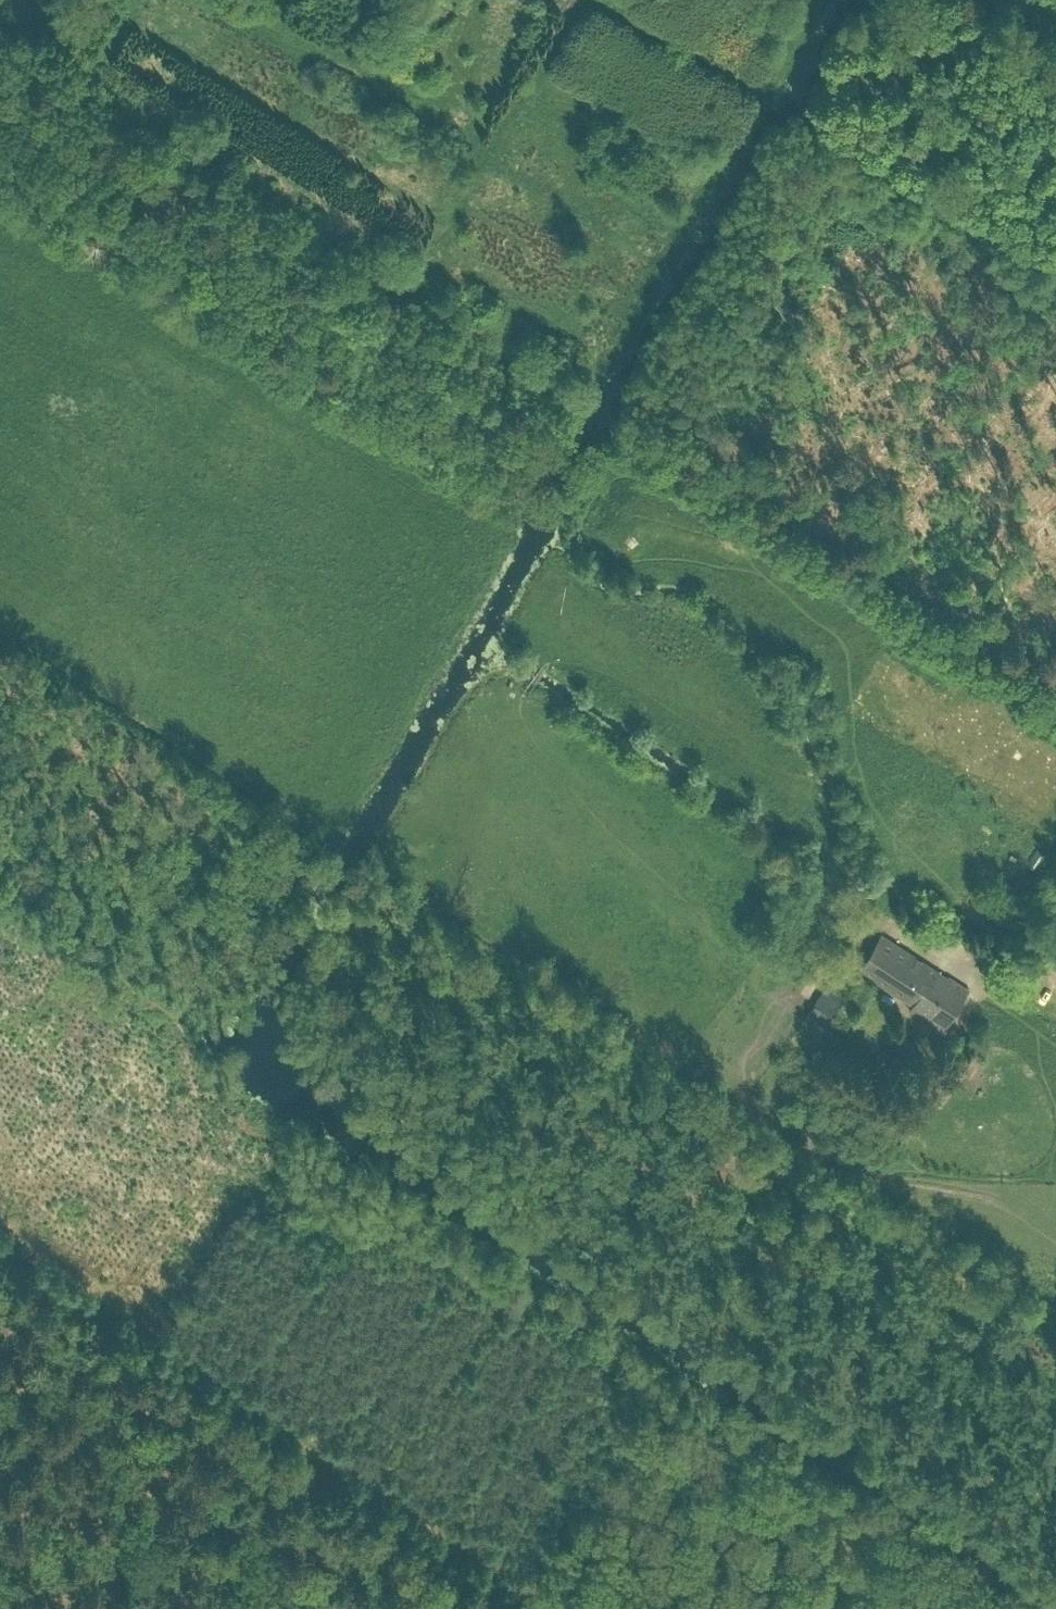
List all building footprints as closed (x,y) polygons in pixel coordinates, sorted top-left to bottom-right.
[(859,969),(914,1004),(911,1009),(941,1028),(966,989),(881,935),(859,969)] [(806,1016),(834,1036),(870,985),(842,964),(806,1016)] [(928,1094),(937,1101),(948,1086),(939,1079),(928,1094)]
